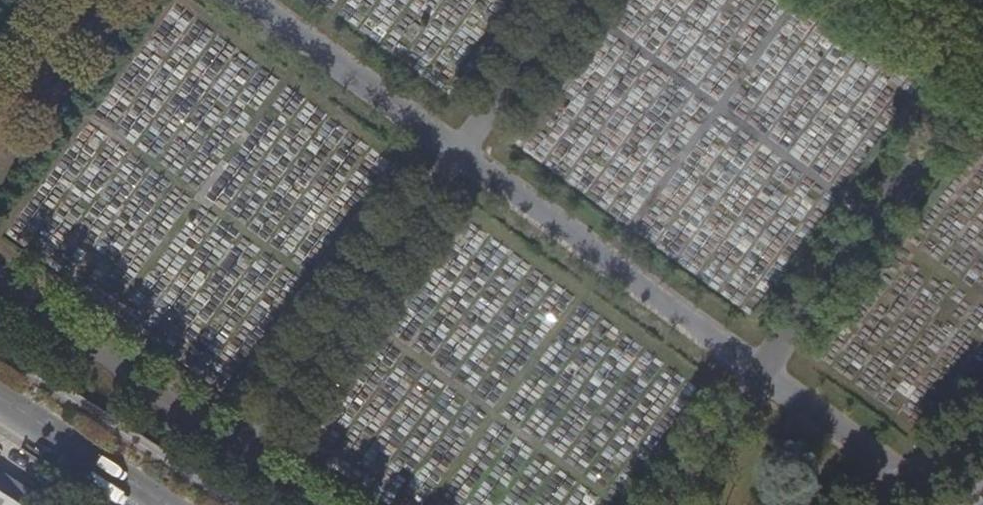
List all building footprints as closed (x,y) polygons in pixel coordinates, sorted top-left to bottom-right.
[(0,496),(0,504),(14,504),(0,496)]
